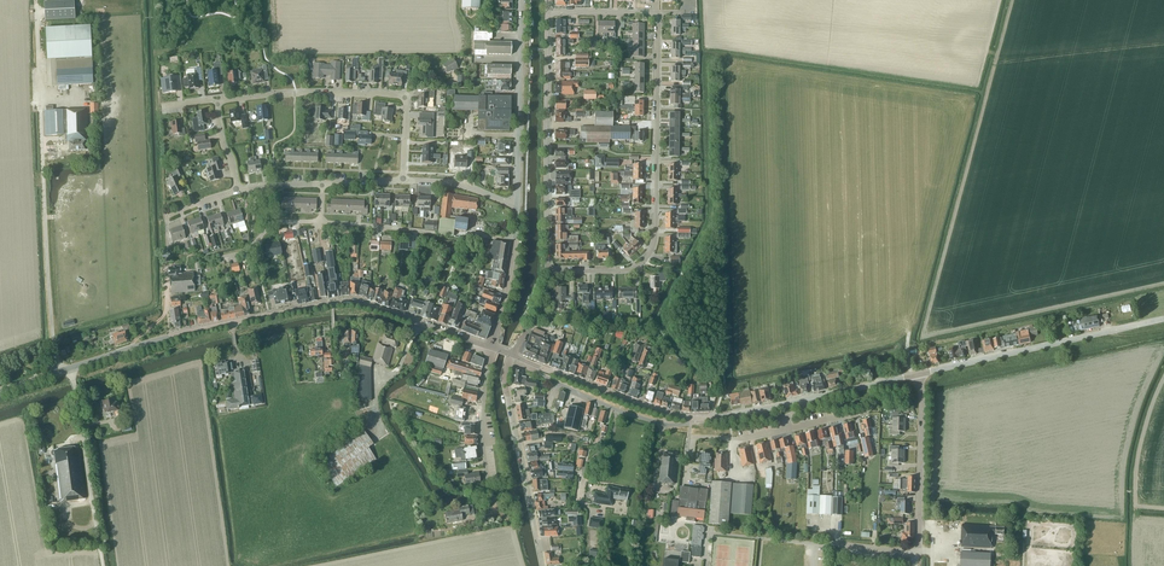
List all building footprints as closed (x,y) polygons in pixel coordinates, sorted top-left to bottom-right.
[(45,21),(75,19),(74,0),(44,2),(45,21)] [(480,0),(462,0),(461,8),(479,9),(480,0)] [(512,0),(501,0),(501,4),(502,4),(502,9),(512,9),(512,0)] [(512,24),(512,12),(502,12),(502,24),(512,24)] [(606,33),(606,22),(597,22),(597,33),(604,33),(604,38),(606,38),(606,33)] [(614,22),(606,22),(606,33),(612,33),(612,38),(615,38),(615,33),(614,33),(614,22)] [(644,32),(644,24),(632,24),(632,23),(628,23),(628,25),(632,26),(632,31),(632,32),(644,32)] [(68,85),(93,84),(92,70),(90,26),(45,28),(47,60),(46,60),(47,87),(57,87),(57,86),(66,85),(68,85)] [(632,32),(632,31),(628,31),(628,34),(632,34),(632,40),(632,41),(643,41),(644,32),(632,32)] [(511,55),(512,43),(489,42),(489,39),(492,39),(492,33),(474,32),(473,42),(474,42),(474,50),(475,50),(475,55),(483,55),(483,54),(511,55)] [(597,39),(589,39),(589,47),(597,47),(597,39)] [(632,41),(632,40),(628,39),(628,42),(632,42),(632,48),(632,49),(643,49),(643,41),(632,41)] [(565,54),(565,47),(556,47),(556,48),(555,49),(555,51),(556,52),(556,57),(570,57),(570,54),(565,54)] [(632,49),(632,48),(628,48),(627,51),(631,51),(631,57),(643,58),(643,49),(632,49)] [(369,71),(369,83),(377,83),(377,79),(378,71),(382,72),(382,70),(382,67),(383,58),(378,58),(378,65),(374,65),(372,67),(372,71),(369,71)] [(346,70),(345,82),(352,82),(352,79),(355,79),(355,70),(358,70),(359,60),(352,59),(352,66),(352,70),(346,70)] [(454,70),(458,68),(453,60),(443,66),(447,73),(454,69),(454,70)] [(331,80),(339,80),(340,63),(332,62),(331,66),(323,65),(323,64),(314,63),(313,77),(323,78),(323,74),(331,75),(331,80)] [(218,86),(217,74),(221,74),(220,63),(214,64),(215,71),(208,72),(210,87),(213,86),(213,87),(214,86),(218,86)] [(569,69),(570,63),(556,63),(556,68),(555,69),(555,71),(556,71),(556,72),(564,72),(565,68),(569,69)] [(511,66),(500,66),(480,65),(479,78),(486,78),(486,79),(511,79),(511,66)] [(252,84),(265,82),(263,74),(267,73),(266,66),(262,66),(262,70),(250,72),(252,84)] [(184,88),(189,87),(189,90),(199,89),(197,78),(202,78),(200,68),(194,69),(194,74),(187,75),(188,78),(182,79),(184,88)] [(239,74),(240,73),(236,69),(234,72),(227,73),(228,84),(230,84),(232,85),(233,84),(234,83),(234,82),(236,82),(236,83),(238,83),(238,80),(240,80),(239,74)] [(390,73),(390,70),(386,69),(385,72),(385,78),(389,78),(388,84),(394,85),(396,74),(390,73)] [(407,72),(398,71),(396,70),(396,74),(394,85),(401,86),(402,80),(406,80),(407,72)] [(466,76),(457,76),(457,83),(458,83),(458,87),(465,87),(466,76)] [(162,84),(163,93),(176,91),(175,87),(180,86),(179,77),(166,79),(167,83),(162,84)] [(494,81),(493,91),(500,91),(510,92),(511,81),(494,81)] [(579,88),(579,83),(574,83),(574,82),(562,82),(562,84),(556,83),(556,93),(562,93),(562,95),(574,95),(574,88),(579,88)] [(419,95),(418,107),(427,107),(433,108),(433,99),(434,91),(425,90),(425,95),(419,95)] [(596,91),(583,91),(583,100),(596,100),(596,91)] [(452,96),(452,111),(478,111),(479,97),(452,96)] [(475,117),(475,120),(478,120),(478,130),(509,131),(509,121),(510,121),(510,112),(510,98),(492,97),(484,97),(479,97),(478,111),(478,117),(475,117)] [(690,102),(690,98),(670,97),(670,105),(674,105),(674,109),(681,109),(681,105),(678,105),(678,101),(681,101),(681,102),(690,102)] [(570,105),(570,104),(574,104),(576,104),(576,100),(574,100),(565,100),(561,100),(561,102),(555,101),(555,105),(555,106),(555,107),(555,108),(555,109),(566,109),(566,108),(566,106),(566,105),(570,105)] [(357,103),(357,106),(353,106),(353,105),(352,115),(352,114),(357,115),(362,116),(362,121),(369,121),(370,112),(365,112),(366,104),(357,103)] [(392,109),(384,108),(385,104),(375,103),(374,115),(381,116),(381,121),(386,121),(386,123),(389,123),(389,122),(391,122),(392,109)] [(90,104),(90,114),(99,113),(98,104),(90,104)] [(258,121),(267,121),(266,106),(257,107),(258,121)] [(325,111),(325,108),(315,107),(314,120),(324,120),(324,118),(331,118),(331,112),(325,111)] [(85,150),(88,150),(88,145),(85,145),(85,142),(88,142),(87,109),(45,111),(46,136),(63,135),(63,132),(65,132),(65,137),(65,143),(69,142),(70,151),(85,150)] [(240,116),(238,116),(237,109),(229,111),(231,123),(239,121),(241,121),(242,129),(248,128),(245,115),(240,116)] [(346,113),(347,110),(339,109),(338,120),(349,120),(350,113),(346,113)] [(203,125),(207,124),(205,115),(204,115),(204,111),(197,112),(198,116),(197,116),(197,118),(192,119),(194,132),(198,131),(204,130),(203,125)] [(568,122),(568,117),(564,117),(564,111),(556,111),(556,117),(555,118),(555,121),(555,122),(564,122),(568,122)] [(612,126),(612,113),(595,113),(594,126),(612,126)] [(434,116),(431,116),(424,116),(424,119),(418,119),(418,125),(423,125),(422,137),(427,137),(426,138),(433,138),(434,116)] [(185,136),(184,128),(181,129),(180,121),(171,122),(173,134),(178,134),(179,136),(185,136)] [(580,136),(580,139),(585,139),(585,143),(599,143),(609,143),(609,140),(610,140),(615,140),(615,127),(581,127),(580,136)] [(615,127),(615,140),(630,140),(630,139),(633,139),(633,142),(638,142),(638,143),(641,143),(641,142),(642,142),(642,132),(635,132),(635,127),(630,127),(615,127)] [(273,140),(272,130),(264,131),(265,141),(273,140)] [(574,131),(566,130),(555,130),(555,134),(554,135),(554,137),(555,138),(555,139),(566,139),(566,136),(574,136),(574,131)] [(355,131),(344,131),(343,140),(355,140),(355,131)] [(342,146),(342,139),(343,135),(335,134),(334,145),(342,146)] [(198,151),(211,149),(209,140),(205,141),(204,135),(194,136),(195,143),(197,143),(198,151)] [(358,136),(358,146),(365,146),(365,144),(370,145),(371,136),(367,136),(358,135),(358,136)] [(509,155),(509,143),(507,143),(504,143),(504,142),(498,142),(498,146),(495,146),(495,150),(498,150),(497,154),(509,155)] [(422,146),(422,154),(423,154),(432,154),(434,154),(434,146),(422,145),(422,146)] [(293,161),(293,153),(294,149),(291,149),(291,152),(285,152),(285,161),(293,161)] [(301,162),(302,153),(302,150),(299,150),(299,153),(293,153),(293,161),(301,162)] [(309,162),(310,153),(310,150),(307,150),(307,153),(302,153),(301,162),(309,162)] [(318,154),(318,150),(315,150),(315,153),(310,153),(309,162),(317,162),(318,154)] [(555,157),(560,157),(560,160),(565,160),(565,157),(565,154),(568,154),(568,155),(574,155),(574,150),(555,150),(555,151),(554,152),(554,154),(555,155),(555,157)] [(333,163),(334,154),(334,151),(331,151),(331,154),(325,154),(325,163),(333,163)] [(341,163),(342,154),(342,151),(339,151),(339,154),(334,154),(333,163),(341,163)] [(454,168),(454,166),(462,167),(466,167),(466,168),(467,168),(467,160),(471,160),(471,151),(467,151),(467,158),(463,157),(455,157),(455,156),(454,156),(454,168)] [(349,164),(350,155),(350,152),(347,152),(347,155),(342,154),(341,163),(349,164)] [(358,164),(358,155),(358,152),(355,152),(355,155),(350,155),(349,164),(358,164)] [(421,162),(421,163),(433,163),(433,159),(440,159),(440,155),(434,155),(434,154),(432,154),(423,154),(422,154),(421,162)] [(221,170),(219,162),(217,157),(212,158),(214,167),(208,169),(207,168),(204,173),(208,175),(210,182),(219,179),(217,171),(221,170)] [(255,173),(261,172),(259,160),(256,161),(255,157),(253,157),(255,173)] [(596,167),(605,167),(605,163),(603,163),(603,157),(595,157),(596,163),(596,167)] [(606,167),(618,167),(618,159),(606,159),(606,167)] [(576,164),(568,164),(565,164),(565,161),(555,161),(555,162),(554,163),(554,165),(555,166),(555,168),(568,168),(568,170),(573,170),(573,169),(576,169),(576,164)] [(174,178),(167,181),(174,195),(183,191),(176,177),(178,176),(178,177),(182,175),(179,168),(175,170),(176,171),(172,173),(174,178)] [(508,187),(508,175),(508,169),(496,169),(496,175),(496,187),(508,187)] [(565,178),(571,178),(571,172),(556,172),(556,178),(555,178),(555,181),(555,182),(555,183),(555,184),(555,185),(566,185),(566,181),(565,181),(565,178)] [(629,172),(623,172),(618,172),(618,173),(610,173),(610,183),(618,183),(618,177),(633,177),(633,180),(642,180),(642,172),(629,172)] [(676,181),(676,175),(679,175),(679,173),(677,173),(668,173),(668,181),(676,181)] [(580,198),(580,190),(571,191),(571,186),(556,186),(556,189),(555,189),(555,190),(555,191),(555,193),(555,195),(562,195),(563,195),(564,195),(565,195),(566,195),(566,194),(569,194),(569,198),(580,198)] [(676,194),(676,189),(668,189),(667,197),(676,197),(681,197),(681,194),(676,194)] [(440,219),(449,220),(451,208),(467,210),(467,209),(472,209),(472,211),(475,211),(475,210),(477,210),(478,200),(469,199),(469,197),(453,195),(452,204),(451,204),(453,194),(443,193),(440,219)] [(291,211),(292,197),(284,197),(283,209),(288,209),(288,211),(291,211)] [(300,209),(300,197),(292,197),(291,211),(294,211),(294,209),(300,209)] [(308,212),(308,198),(300,197),(300,209),(305,209),(305,212),(308,212)] [(676,205),(676,197),(667,197),(667,205),(676,205)] [(316,210),(317,198),(308,198),(308,212),(311,212),(311,210),(316,210)] [(339,211),(339,199),(331,199),(331,205),(328,205),(328,204),(327,204),(327,213),(334,213),(334,211),(339,211)] [(347,213),(348,199),(339,199),(339,211),(344,211),(344,213),(347,213)] [(355,211),(356,200),(348,199),(347,213),(350,213),(350,211),(355,211)] [(367,214),(368,205),(367,205),(367,206),(364,206),(364,200),(356,200),(355,211),(361,212),(360,214),(367,214)] [(240,210),(233,212),(237,223),(238,228),(245,226),(244,221),(243,221),(240,210)] [(230,225),(237,223),(233,212),(226,214),(230,225)] [(665,213),(665,221),(678,221),(684,222),(684,217),(676,216),(673,216),(673,213),(665,213)] [(217,227),(224,225),(220,214),(213,216),(217,227)] [(210,229),(217,227),(213,216),(207,218),(210,229)] [(197,231),(204,229),(200,218),(194,220),(197,231)] [(455,221),(454,230),(466,232),(467,220),(464,219),(456,218),(455,221)] [(440,219),(438,235),(453,237),(454,230),(455,221),(449,220),(440,219)] [(190,234),(197,231),(194,220),(187,222),(190,234)] [(434,222),(425,221),(424,230),(428,230),(433,230),(437,231),(437,222),(434,222)] [(179,240),(185,238),(182,226),(175,228),(179,240)] [(172,242),(179,240),(175,228),(168,230),(172,242)] [(555,236),(556,237),(556,241),(564,240),(564,239),(568,239),(568,243),(569,243),(578,243),(578,236),(566,236),(566,233),(556,233),(556,234),(555,234),(555,236)] [(248,234),(241,236),(243,244),(249,242),(249,234),(248,234)] [(217,242),(215,235),(210,236),(213,248),(219,246),(218,242),(217,242)] [(634,251),(640,246),(634,239),(628,245),(634,251)] [(507,261),(509,242),(493,240),(492,249),(490,250),(489,257),(490,259),(490,260),(493,260),(493,261),(498,261),(498,260),(507,261)] [(192,248),(190,241),(184,243),(186,250),(192,248)] [(370,251),(379,251),(379,241),(370,241),(370,251)] [(617,250),(620,247),(614,241),(612,244),(617,250)] [(280,242),(264,245),(267,257),(282,254),(280,242)] [(380,242),(379,250),(390,250),(391,243),(380,242)] [(628,245),(627,246),(623,250),(629,257),(634,251),(628,245)] [(676,245),(673,245),(664,245),(664,253),(673,253),(673,254),(676,254),(676,245)] [(597,259),(608,259),(608,251),(605,251),(605,246),(594,246),(594,251),(597,251),(597,259)] [(319,250),(312,251),(314,263),(321,262),(319,250)] [(325,252),(327,269),(333,268),(334,268),(332,251),(325,252)] [(583,261),(589,261),(589,252),(576,252),(569,252),(556,252),(556,253),(555,254),(555,255),(556,256),(556,259),(583,259),(583,261)] [(316,289),(311,290),(308,277),(313,276),(311,265),(310,265),(310,263),(307,264),(306,260),(303,260),(307,284),(309,296),(310,302),(317,301),(318,300),(316,289)] [(505,274),(507,261),(498,260),(498,261),(493,261),(491,272),(505,274)] [(194,286),(200,285),(200,276),(193,276),(193,272),(181,274),(180,267),(168,268),(171,293),(195,291),(194,286)] [(333,268),(327,269),(329,283),(325,283),(328,299),(338,297),(337,289),(336,282),(335,275),(334,275),(333,268)] [(505,274),(491,272),(488,271),(486,279),(490,279),(490,280),(492,280),(496,281),(503,282),(505,275),(505,274)] [(359,284),(360,278),(357,278),(357,273),(354,273),(354,277),(350,277),(350,282),(350,284),(350,285),(350,295),(357,295),(359,284)] [(318,298),(326,297),(322,274),(314,275),(318,298)] [(650,277),(650,282),(651,282),(651,289),(653,289),(653,294),(658,294),(658,289),(659,289),(659,281),(666,281),(666,274),(658,274),(658,277),(650,277)] [(485,278),(478,275),(474,285),(481,287),(485,278)] [(502,289),(503,282),(496,281),(492,280),(490,280),(490,282),(491,282),(491,287),(494,287),(494,288),(502,289)] [(362,281),(361,285),(358,295),(366,298),(368,290),(370,286),(370,283),(362,281)] [(338,296),(349,295),(348,282),(340,283),(340,286),(337,287),(338,296)] [(292,294),(295,294),(297,305),(302,304),(305,303),(310,302),(309,296),(307,288),(295,290),(294,283),(290,284),(292,294)] [(587,294),(587,286),(582,286),(582,284),(577,284),(578,293),(583,293),(583,304),(590,304),(590,294),(587,294)] [(480,292),(480,291),(484,293),(482,297),(492,301),(491,302),(499,305),(501,297),(495,294),(489,292),(488,291),(489,290),(482,288),(481,288),(475,286),(474,290),(480,292)] [(251,305),(260,303),(256,287),(248,289),(249,297),(250,301),(251,305)] [(446,298),(449,289),(442,287),(439,296),(446,298)] [(286,288),(272,291),(268,292),(269,300),(274,299),(275,305),(281,304),(284,304),(284,303),(289,302),(286,288)] [(402,290),(398,289),(395,288),(392,298),(389,307),(394,308),(394,309),(398,310),(399,310),(404,311),(407,302),(404,301),(405,297),(403,296),(404,291),(402,291),(402,290)] [(571,301),(574,301),(574,294),(571,294),(571,297),(565,297),(565,288),(556,288),(556,303),(555,303),(555,310),(561,310),(561,304),(565,304),(565,300),(571,300),(571,301)] [(594,299),(603,299),(603,288),(594,288),(594,299)] [(603,299),(611,299),(611,288),(603,288),(603,299)] [(631,299),(636,299),(636,288),(619,288),(619,299),(626,299),(626,304),(631,304),(631,299)] [(372,301),(375,290),(370,289),(367,300),(372,301)] [(375,290),(372,301),(377,303),(377,304),(389,308),(390,301),(392,292),(375,289),(375,290)] [(171,307),(180,306),(180,302),(186,302),(186,296),(179,296),(179,297),(170,297),(171,307)] [(249,297),(247,298),(247,296),(244,297),(238,298),(239,302),(240,302),(241,306),(244,316),(251,315),(248,302),(250,301),(249,297)] [(484,308),(495,312),(496,311),(497,311),(498,309),(497,308),(498,306),(488,302),(488,301),(480,298),(478,303),(485,306),(484,308)] [(422,309),(424,303),(412,299),(410,305),(411,306),(411,307),(413,308),(414,307),(422,309)] [(428,319),(433,304),(424,302),(424,303),(422,309),(420,316),(428,319)] [(462,316),(462,315),(466,305),(458,302),(452,319),(450,318),(447,325),(451,327),(455,328),(458,330),(460,326),(462,326),(465,318),(463,317),(462,316)] [(446,324),(452,307),(444,305),(438,322),(446,324)] [(233,307),(236,318),(244,316),(241,306),(233,307)] [(437,321),(442,309),(434,306),(430,319),(437,321)] [(206,322),(211,322),(208,310),(204,311),(204,312),(201,312),(200,307),(196,308),(197,313),(196,313),(198,324),(206,323),(206,322)] [(211,322),(218,321),(216,307),(209,308),(211,322)] [(180,327),(181,327),(178,310),(175,310),(169,311),(171,324),(173,324),(174,328),(177,328),(177,329),(179,328),(180,327)] [(222,320),(230,318),(228,310),(220,310),(222,320)] [(479,317),(476,316),(477,314),(470,312),(470,311),(466,310),(464,316),(490,327),(494,316),(483,311),(483,312),(482,312),(481,314),(481,315),(481,316),(479,317)] [(1098,316),(1099,322),(1110,320),(1109,314),(1098,316)] [(1077,332),(1099,327),(1096,317),(1082,320),(1082,321),(1075,322),(1077,332)] [(476,337),(482,324),(465,318),(462,326),(462,327),(461,330),(468,334),(476,337)] [(74,320),(63,323),(64,328),(75,325),(74,320)] [(1070,334),(1077,332),(1075,322),(1067,324),(1070,334)] [(490,328),(482,324),(476,337),(484,340),(486,339),(490,328)] [(1037,335),(1036,332),(1035,327),(1027,329),(1028,331),(1016,333),(1016,335),(1003,338),(1004,341),(1002,341),(1001,338),(999,339),(1001,349),(1005,348),(1030,343),(1029,337),(1037,335)] [(552,353),(555,346),(546,342),(547,339),(543,337),(545,332),(534,328),(532,333),(531,333),(522,355),(545,365),(550,353),(552,353)] [(357,345),(358,331),(352,330),(351,345),(353,345),(353,347),(351,347),(351,354),(352,354),(354,360),(358,360),(358,354),(359,347),(358,347),(358,345),(356,346),(356,345),(357,345)] [(125,332),(123,332),(123,331),(122,331),(119,332),(119,333),(119,334),(121,343),(127,341),(125,332)] [(616,331),(614,337),(621,340),(623,333),(616,331)] [(119,334),(119,333),(112,334),(115,345),(121,343),(119,334)] [(396,348),(398,340),(384,335),(382,344),(378,342),(373,357),(372,359),(362,357),(360,357),(359,365),(370,367),(372,361),(388,366),(390,357),(393,349),(392,349),(392,347),(396,348)] [(983,348),(984,352),(984,353),(994,351),(993,349),(1000,347),(1000,349),(1001,349),(999,339),(993,340),(993,343),(992,343),(991,339),(982,341),(983,348)] [(562,359),(558,357),(563,344),(557,341),(555,346),(552,353),(554,353),(549,366),(560,370),(565,355),(566,350),(565,350),(564,353),(562,357),(563,357),(562,359)] [(970,356),(976,354),(973,341),(965,342),(966,347),(967,347),(970,356)] [(310,356),(322,355),(322,349),(321,342),(316,342),(316,349),(309,350),(310,356)] [(959,348),(948,350),(950,357),(951,360),(963,357),(965,357),(963,351),(966,350),(965,347),(964,342),(958,343),(959,348)] [(636,363),(638,357),(642,345),(636,343),(635,345),(634,345),(633,348),(634,348),(630,360),(636,363)] [(644,349),(641,357),(640,360),(646,362),(648,357),(650,351),(651,347),(646,345),(644,349)] [(598,359),(599,357),(601,350),(596,348),(590,366),(590,365),(589,368),(588,368),(585,379),(592,381),(596,371),(592,370),(593,367),(594,367),(594,366),(595,366),(598,358),(598,359)] [(448,355),(429,350),(425,364),(428,365),(443,369),(448,355)] [(469,363),(471,357),(472,355),(465,352),(462,361),(469,363)] [(938,363),(937,357),(936,354),(929,355),(931,364),(938,363)] [(565,355),(560,370),(568,373),(571,362),(577,364),(578,360),(570,357),(565,355)] [(484,360),(477,357),(473,356),(470,364),(469,366),(481,370),(484,360)] [(260,370),(259,360),(251,361),(253,371),(260,370)] [(329,372),(332,372),(332,368),(328,368),(328,366),(334,366),(334,360),(327,360),(324,360),(324,366),(324,377),(329,377),(329,372)] [(481,370),(469,366),(449,360),(446,368),(455,371),(463,373),(464,373),(474,376),(480,377),(481,370)] [(648,363),(646,362),(640,360),(637,368),(639,369),(640,367),(644,368),(645,364),(647,365),(648,363)] [(571,362),(568,373),(573,375),(577,364),(571,362)] [(221,375),(229,373),(229,371),(227,363),(214,365),(216,375),(216,378),(216,379),(217,379),(222,378),(221,375)] [(584,378),(588,367),(578,363),(575,375),(584,378)] [(617,372),(623,374),(626,366),(620,364),(617,372)] [(355,398),(371,400),(370,367),(359,365),(355,398)] [(443,369),(428,365),(427,371),(440,375),(443,369)] [(606,386),(613,368),(608,367),(604,376),(603,375),(604,373),(599,372),(595,382),(606,386)] [(521,377),(522,370),(514,369),(512,385),(538,388),(539,382),(526,380),(526,377),(521,377)] [(261,395),(247,397),(243,371),(234,372),(231,373),(232,383),(231,383),(233,400),(226,401),(227,410),(239,408),(239,407),(262,404),(261,395)] [(479,383),(480,378),(471,376),(463,374),(463,373),(456,371),(456,375),(462,376),(460,381),(453,379),(452,386),(464,388),(464,385),(478,389),(479,383)] [(839,377),(838,376),(838,371),(826,374),(829,389),(837,387),(835,378),(839,377)] [(324,382),(323,373),(316,373),(316,378),(318,378),(318,380),(317,380),(317,383),(324,382)] [(657,375),(653,373),(652,378),(651,377),(649,384),(654,386),(657,375)] [(807,377),(800,379),(799,380),(800,385),(801,394),(808,393),(806,384),(809,384),(808,381),(811,380),(810,374),(807,375),(807,377)] [(819,374),(811,376),(812,378),(814,386),(813,386),(814,392),(825,390),(823,384),(822,384),(821,381),(821,382),(819,374)] [(610,388),(616,391),(621,379),(615,376),(615,377),(613,381),(609,379),(607,386),(606,388),(610,389),(610,388)] [(425,380),(421,377),(415,384),(418,387),(425,380)] [(631,384),(639,387),(639,385),(638,385),(640,379),(634,377),(631,384)] [(616,391),(624,394),(628,384),(625,382),(625,381),(624,380),(623,379),(621,379),(616,391)] [(786,398),(798,395),(797,391),(794,391),(792,381),(784,383),(785,387),(784,387),(786,398)] [(637,391),(639,387),(631,384),(629,389),(630,389),(627,396),(637,399),(638,397),(640,398),(641,394),(639,393),(639,392),(637,391)] [(678,396),(680,388),(669,385),(667,390),(671,391),(671,394),(678,396)] [(644,399),(643,400),(647,401),(646,402),(651,403),(654,393),(651,392),(652,390),(648,388),(647,391),(644,399)] [(524,396),(526,396),(525,389),(515,390),(514,391),(515,396),(514,397),(515,403),(522,402),(521,398),(524,398),(524,396)] [(753,404),(771,401),(768,389),(751,392),(753,404)] [(477,400),(477,398),(477,393),(474,392),(468,391),(463,390),(461,398),(476,402),(476,400),(477,400)] [(563,403),(566,394),(565,393),(560,391),(557,401),(555,401),(553,407),(558,409),(560,402),(563,403)] [(744,405),(752,404),(750,391),(729,395),(731,406),(740,404),(740,403),(744,403),(744,405)] [(657,392),(653,404),(659,406),(663,394),(657,392)] [(463,399),(451,396),(449,404),(461,407),(463,399)] [(666,408),(669,399),(663,397),(660,406),(666,408)] [(679,411),(682,400),(673,398),(670,409),(679,411)] [(698,412),(709,411),(709,402),(707,402),(707,398),(698,398),(698,402),(698,412)] [(544,407),(545,401),(544,401),(534,399),(534,403),(537,403),(536,406),(544,407)] [(115,422),(121,420),(120,416),(119,417),(117,411),(119,410),(118,405),(116,406),(115,401),(112,401),(111,400),(102,402),(104,409),(103,410),(104,412),(105,414),(113,412),(115,422)] [(689,412),(690,402),(683,401),(681,411),(689,412)] [(587,403),(581,427),(584,428),(587,418),(586,417),(587,415),(589,416),(590,415),(591,415),(593,409),(591,409),(592,404),(591,404),(591,403),(589,403),(588,403),(587,403)] [(516,406),(518,421),(530,419),(529,409),(524,410),(523,405),(516,406)] [(578,431),(583,409),(569,406),(564,428),(578,431)] [(463,421),(465,409),(457,407),(455,420),(463,421)] [(604,424),(607,412),(601,411),(597,422),(604,424)] [(530,415),(531,420),(537,420),(540,420),(541,425),(551,424),(550,413),(536,414),(530,415)] [(905,425),(905,419),(898,419),(898,415),(891,415),(890,421),(893,421),(893,425),(905,425)] [(870,429),(872,428),(870,419),(863,421),(864,425),(861,425),(862,430),(864,430),(866,437),(872,436),(870,429)] [(132,430),(130,421),(120,424),(122,432),(132,430)] [(521,432),(533,430),(531,421),(519,422),(521,432)] [(477,435),(478,425),(470,424),(461,424),(461,426),(464,427),(464,434),(477,435)] [(857,440),(857,437),(855,432),(853,432),(851,424),(843,425),(847,443),(857,440)] [(905,432),(905,425),(893,425),(892,429),(890,429),(890,435),(897,435),(897,432),(905,432)] [(838,434),(838,432),(837,427),(829,429),(831,434),(830,434),(831,438),(832,438),(833,442),(836,442),(837,447),(844,445),(841,434),(838,434)] [(336,487),(376,459),(368,448),(373,444),(362,429),(322,456),(330,468),(325,471),(336,487)] [(833,449),(830,438),(827,438),(825,430),(824,430),(823,429),(821,430),(818,431),(819,436),(820,440),(823,439),(824,444),(825,444),(827,451),(827,453),(830,452),(831,454),(834,453),(833,449)] [(523,442),(538,439),(537,431),(521,434),(523,442)] [(818,439),(815,440),(813,432),(806,434),(810,449),(819,447),(818,439)] [(804,456),(807,456),(806,448),(805,444),(804,444),(803,440),(802,435),(795,436),(796,442),(797,446),(801,445),(802,449),(804,456)] [(469,446),(477,446),(477,436),(464,436),(464,442),(459,442),(460,446),(465,446),(465,444),(469,444),(469,446)] [(796,480),(797,462),(796,457),(793,446),(789,447),(787,438),(779,440),(781,449),(785,448),(787,459),(788,464),(787,464),(786,479),(796,480)] [(865,458),(873,456),(869,438),(861,440),(865,458)] [(778,458),(781,457),(777,440),(777,441),(776,440),(774,441),(773,441),(770,442),(772,450),(776,449),(777,453),(778,458)] [(760,464),(771,461),(768,448),(767,449),(766,443),(756,445),(758,453),(757,453),(760,464)] [(526,455),(536,453),(535,452),(536,451),(535,449),(540,448),(539,444),(524,446),(526,455)] [(461,462),(477,459),(476,451),(475,446),(465,448),(454,450),(455,458),(460,458),(461,462)] [(904,457),(904,450),(897,450),(897,447),(890,446),(889,452),(892,453),(892,456),(904,457)] [(60,502),(85,498),(78,447),(73,448),(73,447),(58,449),(58,450),(54,450),(52,451),(51,452),(51,455),(53,456),(54,456),(55,456),(56,463),(55,464),(60,502)] [(742,467),(754,464),(751,452),(750,452),(749,447),(739,449),(741,457),(740,457),(742,467)] [(854,451),(845,451),(845,464),(853,465),(854,451)] [(680,462),(680,457),(680,456),(677,456),(677,454),(664,452),(663,460),(661,460),(658,482),(675,484),(677,462),(680,462)] [(536,453),(526,455),(528,462),(542,460),(549,459),(549,455),(542,456),(541,453),(536,453)] [(710,465),(712,454),(706,453),(701,453),(699,464),(698,474),(705,475),(706,470),(704,470),(705,467),(710,468),(710,465)] [(727,472),(728,459),(726,459),(727,454),(716,453),(716,459),(715,459),(715,471),(727,472)] [(904,463),(904,457),(892,456),(892,460),(889,460),(889,467),(896,467),(896,463),(904,463)] [(530,471),(541,470),(541,468),(542,468),(541,465),(537,465),(536,462),(527,464),(529,470),(530,469),(530,471)] [(573,464),(557,463),(557,471),(573,472),(573,464)] [(470,485),(480,483),(478,473),(467,475),(466,470),(456,472),(457,478),(465,477),(465,483),(470,483),(470,485)] [(542,473),(541,470),(530,471),(530,472),(532,479),(539,477),(546,476),(545,472),(542,473)] [(573,472),(558,471),(558,476),(566,477),(566,479),(572,480),(573,472)] [(539,480),(532,480),(533,492),(540,492),(540,491),(547,491),(547,480),(539,481),(539,480)] [(728,526),(729,514),(732,484),(712,482),(708,524),(728,526)] [(751,515),(753,485),(732,484),(729,514),(751,515)] [(915,493),(915,485),(898,484),(898,490),(908,490),(908,492),(915,493)] [(612,487),(613,486),(608,485),(606,494),(594,492),(593,502),(611,505),(612,498),(627,501),(628,490),(612,487)] [(704,519),(707,491),(680,487),(679,502),(674,501),(674,504),(672,503),(670,517),(677,518),(677,516),(686,517),(685,521),(695,523),(695,522),(694,522),(695,518),(704,519)] [(818,515),(819,496),(820,490),(808,489),(806,514),(818,515)] [(542,494),(535,494),(535,495),(534,495),(535,502),(534,502),(536,511),(543,510),(543,509),(548,509),(548,506),(545,506),(544,501),(546,501),(545,498),(554,497),(554,494),(542,494)] [(819,515),(831,515),(832,497),(820,496),(819,515)] [(843,497),(833,497),(832,515),(842,516),(843,497)] [(909,514),(910,502),(904,502),(904,498),(897,498),(897,504),(900,504),(900,514),(909,514)] [(461,515),(469,514),(467,506),(459,508),(459,510),(445,513),(446,520),(445,520),(446,521),(447,523),(462,520),(461,515)] [(558,516),(558,513),(558,509),(537,512),(538,518),(551,517),(558,516)] [(602,519),(590,517),(588,527),(601,529),(602,519)] [(902,533),(901,541),(910,541),(910,538),(912,538),(912,537),(914,537),(914,530),(914,524),(912,524),(912,522),(908,522),(908,524),(905,524),(905,527),(905,530),(905,533),(902,533)] [(704,532),(704,528),(702,528),(703,526),(702,526),(693,525),(691,541),(691,545),(690,548),(692,548),(691,557),(700,558),(701,549),(699,549),(700,546),(701,546),(701,539),(703,540),(703,535),(702,535),(702,532),(704,532)] [(1004,535),(1004,528),(989,527),(989,526),(962,525),(961,547),(993,548),(994,535),(1004,535)] [(540,537),(555,537),(558,536),(558,528),(539,528),(540,537)] [(558,551),(558,550),(561,550),(560,542),(556,542),(556,546),(551,546),(551,551),(558,551)] [(689,563),(690,552),(681,551),(680,562),(689,563)] [(546,565),(560,564),(559,558),(552,558),(551,552),(544,553),(546,565)] [(991,554),(961,553),(960,565),(990,565),(991,554)]
